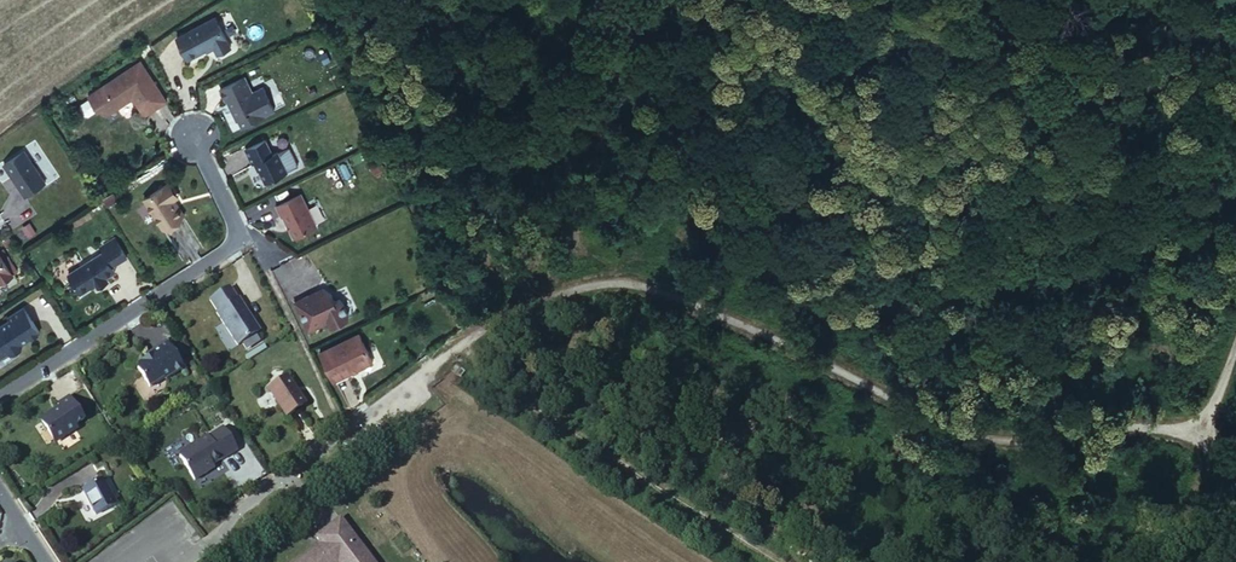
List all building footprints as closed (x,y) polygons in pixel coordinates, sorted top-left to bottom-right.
[(235,56),(219,26),(181,47),(192,68),(218,54),(223,63),(235,56)] [(172,113),(147,75),(94,109),(104,123),(108,121),(112,128),(135,112),(133,109),(137,106),(139,110),(150,127),(172,113)] [(230,109),(232,109),(242,129),(265,118),(249,86),(224,98),(230,109)] [(82,114),(94,110),(90,98),(78,101),(82,114)] [(272,192),(292,181),(282,161),(277,164),(269,149),(250,159),(258,175),(261,173),(272,192)] [(29,160),(9,173),(30,205),(50,192),(29,160)] [(182,204),(173,190),(170,192),(179,206),(182,204)] [(179,206),(170,192),(148,207),(168,236),(187,223),(177,208),(179,206)] [(322,235),(306,203),(282,215),(287,225),(288,225),(299,247),(322,235)] [(189,221),(179,206),(177,208),(187,223),(189,221)] [(108,261),(72,283),(84,302),(100,292),(102,296),(112,290),(110,286),(120,280),(116,275),(131,266),(120,247),(105,256),(108,261)] [(0,261),(0,290),(4,288),(5,290),(18,283),(3,259),(0,261)] [(309,299),(296,306),(310,335),(329,325),(332,331),(349,322),(350,317),(344,306),(340,303),(337,306),(333,300),(324,292),(319,300),(311,303),(309,299)] [(214,308),(222,320),(241,308),(233,296),(214,308)] [(222,320),(221,321),(242,353),(245,351),(258,343),(263,340),(254,326),(242,307),(241,308),(222,320)] [(0,336),(0,362),(3,367),(13,360),(17,361),(25,356),(25,352),(44,341),(27,315),(12,325),(13,327),(9,330),(3,334),(0,336)] [(362,341),(323,361),(337,389),(376,369),(362,341)] [(258,343),(245,351),(250,358),(262,350),(258,343)] [(171,386),(189,375),(172,349),(155,360),(156,363),(153,366),(152,366),(144,371),(143,375),(155,394),(168,385),(171,386)] [(291,385),(273,398),(291,425),(309,413),(291,385)] [(55,417),(43,425),(57,448),(80,433),(78,430),(86,426),(71,402),(60,409),(62,413),(59,415),(60,416),(57,418),(55,417)] [(211,445),(184,461),(183,465),(198,489),(205,485),(203,482),(209,478),(225,468),(225,469),(241,459),(227,436),(212,446),(211,445)] [(119,512),(106,487),(86,498),(99,522),(119,512)] [(346,559),(348,561),(373,561),(345,526),(322,543),(327,551),(313,561),(343,561),(346,559)]
